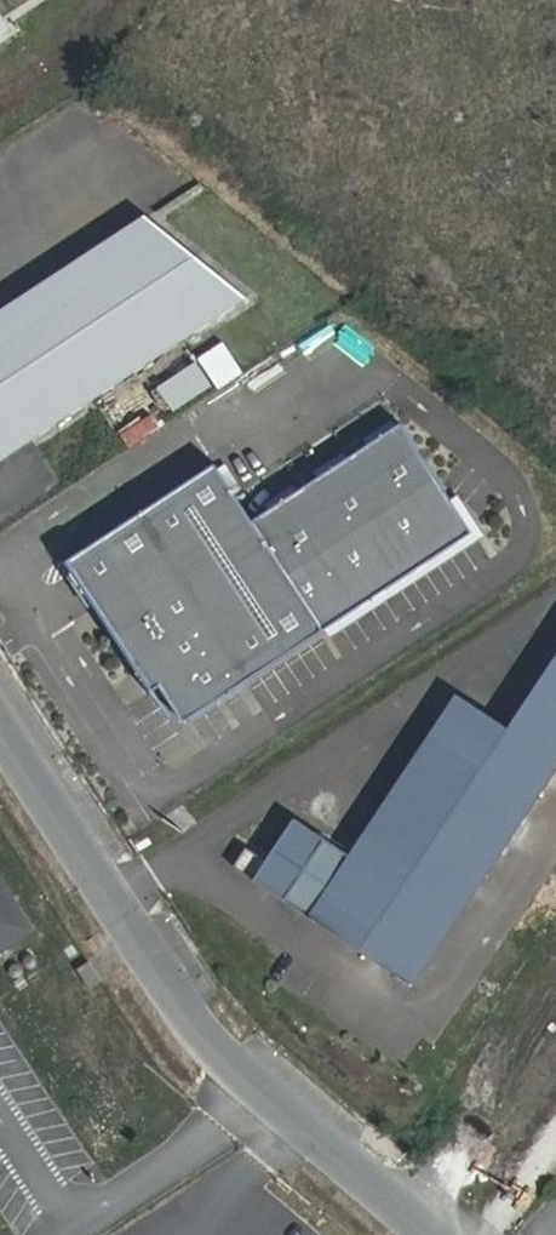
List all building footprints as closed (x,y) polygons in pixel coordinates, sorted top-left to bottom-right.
[(0,314),(0,462),(247,299),(147,217),(0,314)] [(175,412),(215,386),(198,360),(158,386),(175,412)] [(402,425),(254,522),(326,631),(474,534),(402,425)] [(216,464),(67,562),(139,672),(148,667),(185,723),(326,631),(254,522),(216,464)] [(313,917),(413,983),(555,769),(555,658),(508,730),(460,698),(313,917)] [(247,845),(234,867),(252,878),(266,856),(247,845)] [(33,929),(0,880),(0,952),(33,929)]
